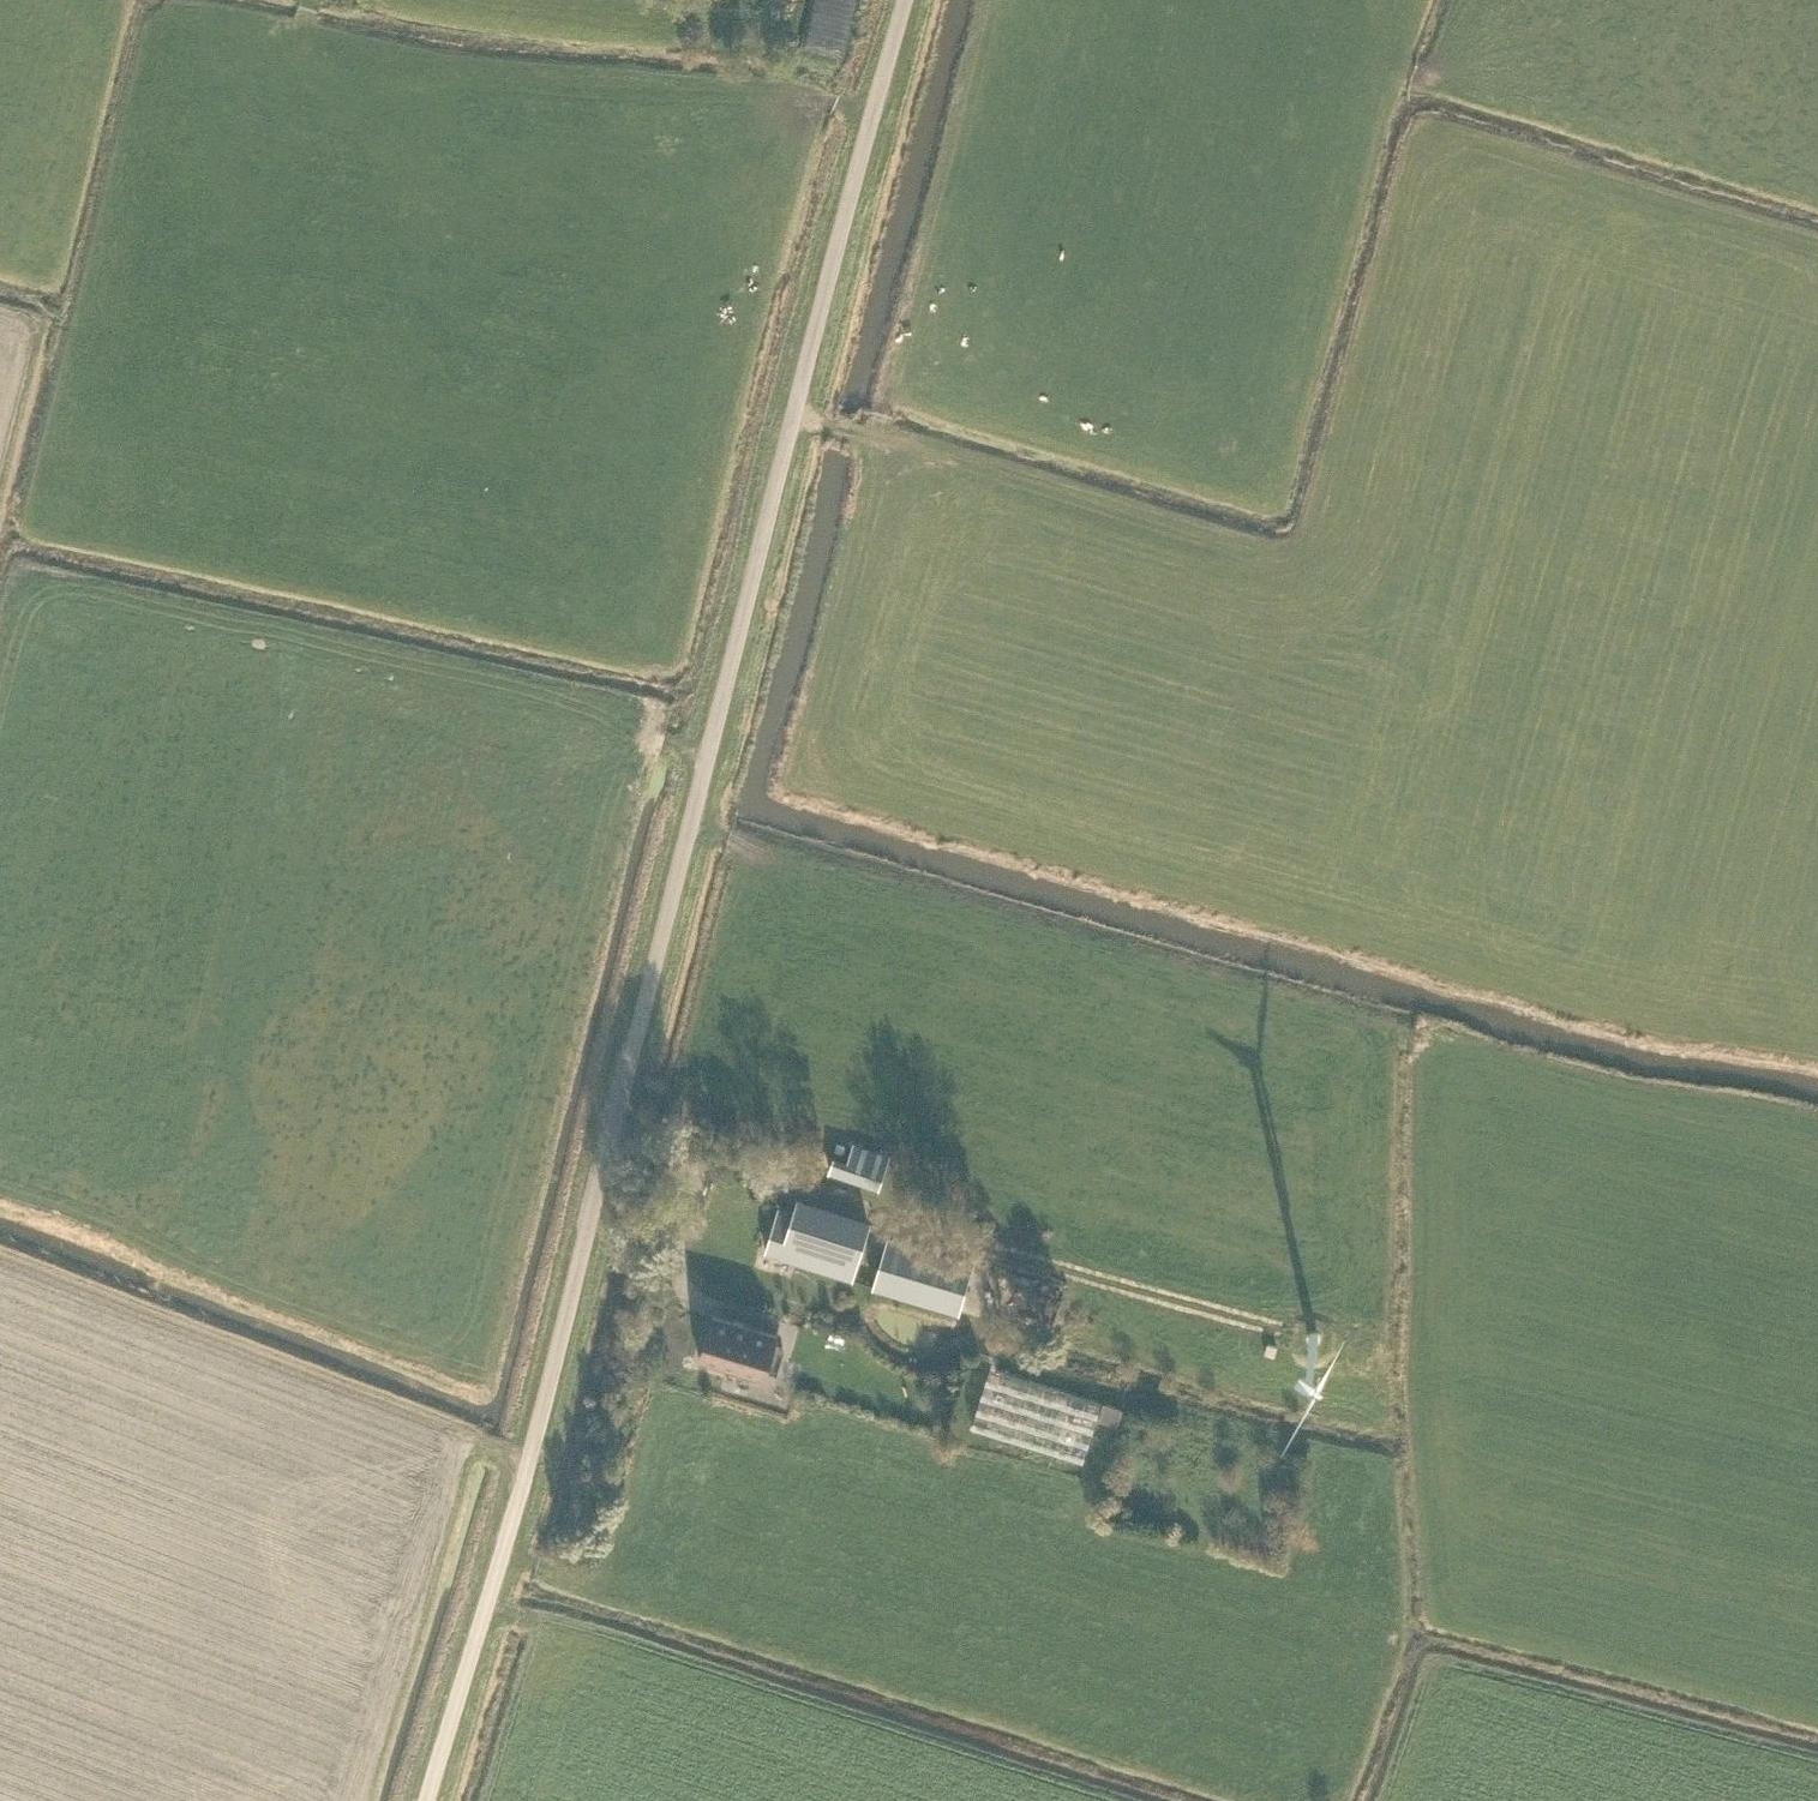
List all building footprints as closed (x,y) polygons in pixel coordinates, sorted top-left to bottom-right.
[(847,1158),(835,1154),(829,1170),(881,1187),(892,1155),(852,1141),(847,1158)] [(779,1213),(766,1256),(853,1283),(871,1226),(799,1203),(794,1218),(779,1213)] [(974,1262),(889,1236),(875,1285),(960,1310),(974,1262)] [(776,1335),(712,1316),(698,1360),(762,1379),(776,1335)] [(990,1373),(972,1432),(1084,1466),(1102,1408),(990,1373)] [(1124,1408),(1105,1402),(1099,1420),(1118,1426),(1124,1408)]
